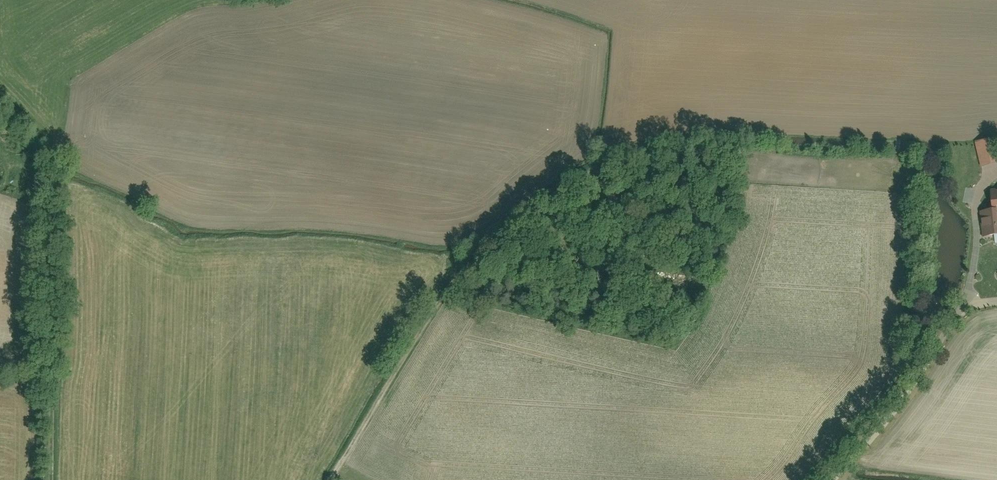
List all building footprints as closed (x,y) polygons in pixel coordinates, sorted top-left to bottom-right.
[(987,243),(996,242),(996,191),(994,191),(995,212),(985,213),(987,243)]
